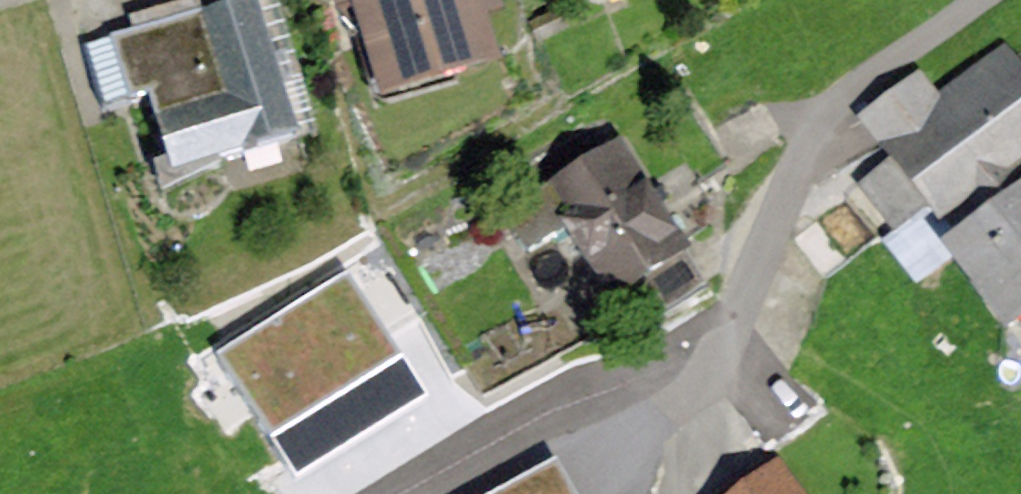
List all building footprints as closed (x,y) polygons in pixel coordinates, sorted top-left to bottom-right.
[(113,42),(132,102),(148,97),(165,150),(147,155),(160,198),(227,178),(222,164),(299,141),(255,0),(242,0),(202,12),(199,0),(186,0),(128,18),(134,35),(113,42)] [(381,105),(500,70),(486,22),(501,17),(495,0),(350,0),(381,105)] [(601,11),(639,0),(598,0),(601,11)] [(1020,185),(1020,66),(1003,42),(937,91),(919,67),(851,118),(886,164),(857,185),(893,233),(925,209),(948,240),(1020,185)] [(619,142),(501,215),(523,250),(563,225),(627,328),(694,287),(679,263),(690,256),(619,142)] [(940,249),(1005,336),(1020,324),(1020,185),(948,240),(940,249)] [(504,493),(571,493),(556,466),(504,493)] [(738,493),(791,493),(771,468),(738,493)]
